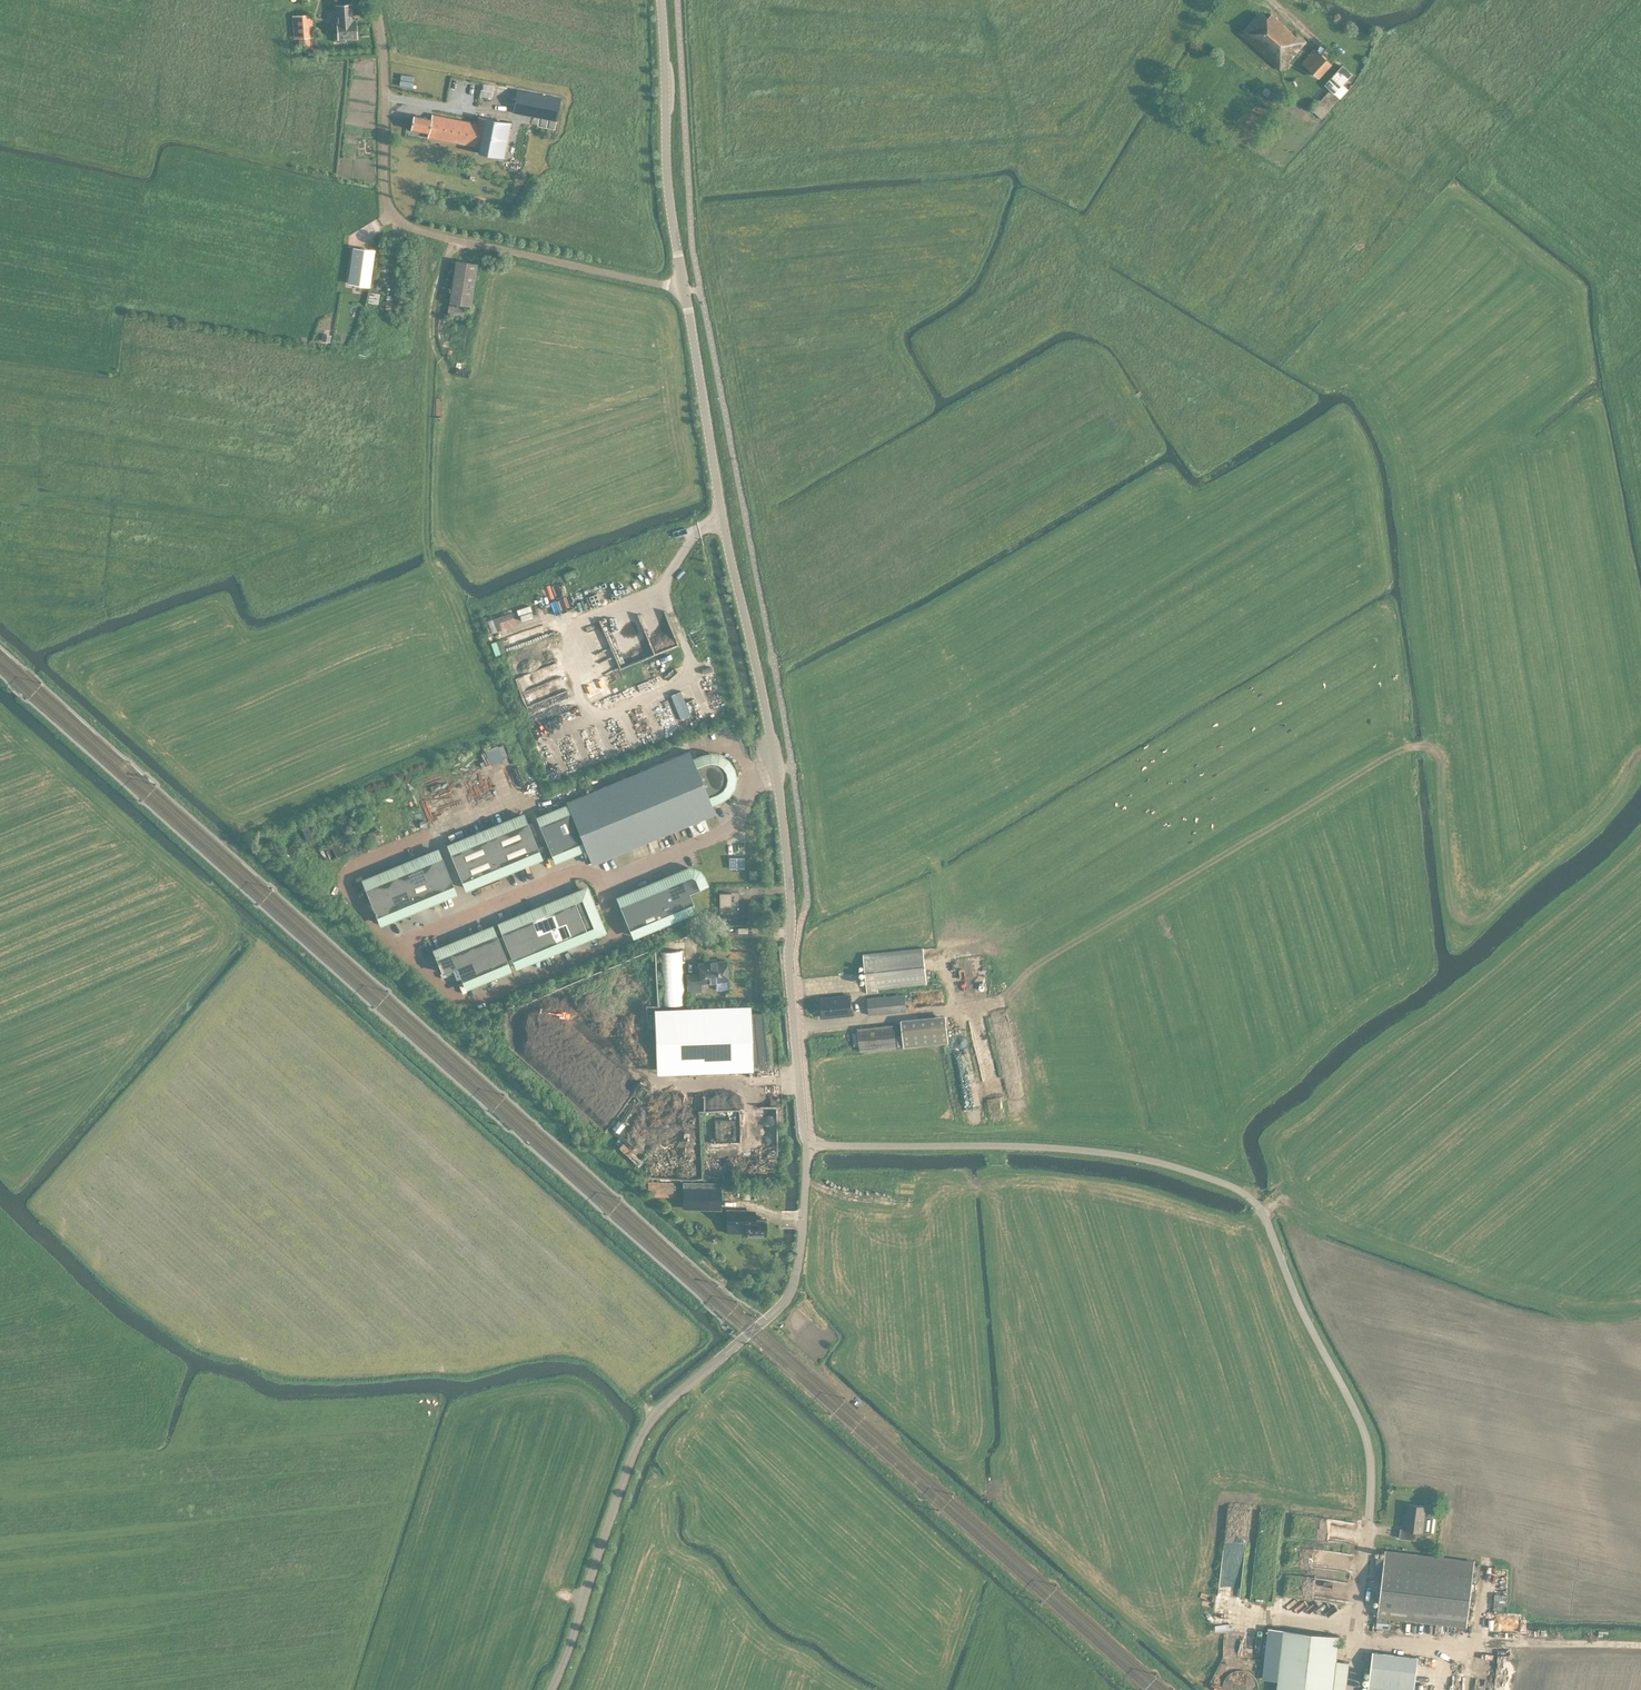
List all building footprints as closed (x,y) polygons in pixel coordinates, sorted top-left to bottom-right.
[(351,5),(335,6),(337,34),(335,34),(335,42),(345,42),(344,39),(356,38),(355,20),(352,20),(351,5)] [(1240,35),(1280,71),(1306,42),(1297,34),(1295,36),(1283,26),(1271,14),(1267,18),(1260,12),(1240,35)] [(313,39),(313,34),(312,17),(297,18),(292,18),(295,40),(299,40),(299,47),(310,46),(310,39),(313,39)] [(1330,64),(1314,49),(1302,63),(1318,78),(1330,64)] [(1325,83),(1338,70),(1333,65),(1320,78),(1325,83)] [(1334,94),(1342,85),(1352,75),(1342,66),(1324,85),(1334,94)] [(516,90),(514,96),(511,112),(556,121),(560,98),(516,90)] [(1338,99),(1330,92),(1313,112),(1321,119),(1338,99)] [(430,120),(413,116),(410,129),(429,133),(427,137),(479,147),(478,153),(504,158),(510,123),(477,117),(476,124),(431,115),(430,120)] [(367,286),(372,251),(354,248),(350,283),(367,286)] [(470,306),(476,264),(455,261),(448,303),(470,306)] [(462,318),(464,307),(448,305),(446,315),(462,318)] [(481,752),(487,766),(508,757),(503,744),(481,752)] [(701,757),(693,760),(689,751),(565,802),(567,806),(537,818),(554,860),(584,848),(591,864),(714,813),(710,803),(719,800),(726,795),(732,787),(733,778),(732,773),(736,772),(736,773),(737,772),(733,763),(732,763),(733,764),(729,766),(726,762),(719,757),(710,755),(701,757)] [(540,857),(523,815),(448,846),(465,888),(495,876),(501,875),(502,877),(501,878),(507,876),(507,875),(506,875),(505,873),(510,870),(540,857)] [(305,839),(313,836),(308,825),(301,828),(305,839)] [(369,833),(372,844),(381,842),(378,830),(369,833)] [(437,850),(418,858),(427,879),(437,903),(441,902),(440,901),(439,902),(438,899),(455,892),(446,871),(437,850)] [(418,858),(400,866),(409,887),(427,879),(418,858)] [(400,866),(382,873),(390,894),(409,887),(400,866)] [(688,893),(706,886),(702,876),(698,872),(693,870),(687,869),(617,898),(633,936),(695,910),(688,893)] [(382,873),(362,881),(371,902),(380,923),(396,917),(397,919),(396,919),(397,920),(400,919),(390,894),(382,873)] [(427,879),(409,887),(417,908),(433,901),(434,904),(433,904),(434,905),(437,903),(427,879)] [(417,908),(409,887),(390,894),(400,919),(404,917),(403,917),(402,917),(401,914),(417,908)] [(575,917),(579,916),(596,909),(594,906),(591,904),(585,889),(566,896),(575,917)] [(731,907),(731,893),(719,893),(719,908),(731,907)] [(566,896),(549,903),(558,924),(564,922),(575,917),(566,896)] [(541,931),(550,928),(558,924),(549,903),(532,910),(541,931)] [(597,912),(596,909),(579,916),(587,937),(602,931),(596,915),(596,912),(597,912)] [(524,938),(536,934),(541,931),(532,910),(515,917),(524,938)] [(573,943),(587,937),(579,916),(575,917),(564,922),(573,943)] [(507,945),(521,940),(524,938),(515,917),(498,924),(507,945)] [(559,949),(573,943),(564,922),(558,924),(550,928),(559,949)] [(477,933),(486,954),(501,948),(492,927),(477,933)] [(544,955),(559,949),(550,928),(541,931),(536,934),(544,955)] [(477,933),(463,939),(472,960),(486,954),(477,933)] [(530,961),(544,955),(536,934),(524,938),(521,940),(530,961)] [(442,972),(456,967),(472,960),(463,939),(433,951),(442,972)] [(515,967),(530,961),(521,940),(507,945),(515,967)] [(501,948),(486,954),(495,975),(509,969),(501,948)] [(923,948),(863,955),(866,993),(878,992),(877,989),(926,984),(923,948)] [(683,950),(662,950),(662,972),(666,972),(666,979),(683,979),(683,950)] [(480,981),(495,975),(486,954),(472,960),(480,981)] [(465,987),(480,981),(472,960),(456,967),(465,987)] [(699,974),(686,975),(688,993),(701,992),(700,983),(727,981),(726,961),(698,963),(699,974)] [(868,1015),(905,1012),(904,994),(867,998),(868,1015)] [(850,996),(821,999),(822,1017),(852,1014),(850,996)] [(752,1067),(752,1064),(757,1064),(757,1068),(767,1067),(761,1012),(750,1013),(749,1009),(654,1013),(656,1070),(752,1067)] [(946,1020),(901,1025),(903,1047),(948,1043),(946,1020)] [(894,1025),(881,1026),(857,1028),(859,1052),(896,1048),(894,1025)] [(639,1094),(632,1091),(618,1116),(624,1119),(639,1094)] [(658,1116),(652,1129),(667,1135),(672,1123),(658,1116)] [(702,1117),(704,1140),(720,1140),(734,1139),(734,1120),(719,1121),(719,1116),(702,1117)] [(682,1181),(681,1207),(719,1208),(720,1182),(682,1181)] [(673,1183),(659,1182),(659,1196),(672,1197),(673,1183)] [(725,1211),(725,1226),(727,1226),(726,1233),(745,1233),(745,1234),(764,1235),(764,1220),(754,1219),(754,1212),(725,1211)] [(1432,1517),(1423,1516),(1425,1506),(1408,1504),(1405,1529),(1400,1529),(1399,1538),(1415,1540),(1416,1531),(1421,1532),(1430,1533),(1432,1517)] [(1466,1626),(1467,1617),(1472,1568),(1383,1557),(1376,1621),(1386,1623),(1387,1617),(1466,1626)] [(1285,1596),(1345,1601),(1347,1580),(1286,1575),(1285,1596)] [(1348,1665),(1335,1663),(1338,1635),(1284,1628),(1278,1681),(1276,1689),(1345,1689),(1348,1665)] [(1417,1657),(1372,1652),(1368,1689),(1372,1689),(1413,1689),(1417,1657)] [(1256,1683),(1255,1680),(1254,1677),(1253,1674),(1251,1672),(1250,1671),(1247,1669),(1244,1668),(1242,1668),(1239,1668),(1236,1668),(1234,1669),(1230,1672),(1229,1673),(1227,1676),(1226,1679),(1226,1682),(1226,1685),(1226,1688),(1227,1689),(1254,1689),(1255,1686),(1256,1683)]
